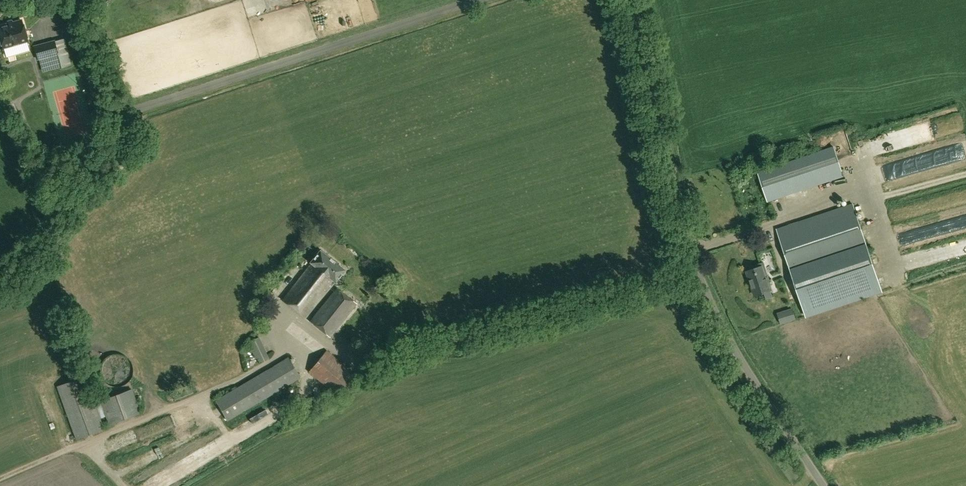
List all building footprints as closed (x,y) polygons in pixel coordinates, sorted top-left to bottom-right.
[(0,27),(0,39),(3,50),(28,42),(21,20),(0,27)] [(64,39),(54,42),(54,40),(34,45),(38,60),(58,55),(62,68),(71,65),(64,39)] [(21,59),(34,57),(31,44),(9,48),(12,69),(22,67),(21,59)] [(956,156),(965,154),(965,142),(954,145),(956,156)] [(893,179),(932,168),(927,152),(880,166),(883,177),(891,174),(893,179)] [(768,202),(791,194),(786,178),(763,186),(768,202)] [(882,291),(870,254),(853,203),(777,228),(806,316),(882,291)] [(960,218),(899,232),(902,244),(954,232),(954,230),(962,228),(960,218)] [(310,263),(282,299),(306,318),(334,282),(335,282),(345,270),(320,250),(310,263)] [(771,274),(776,272),(771,254),(766,256),(771,274)] [(764,265),(746,271),(754,296),(772,290),(764,265)] [(337,287),(311,321),(331,337),(357,303),(337,287)] [(269,358),(260,337),(248,342),(258,364),(269,358)] [(309,372),(329,388),(297,408),(301,413),(294,417),(299,426),(305,423),(303,419),(338,397),(337,395),(340,391),(346,396),(357,382),(351,377),(353,374),(327,351),(309,372)] [(289,357),(216,401),(228,421),(301,377),(289,357)] [(100,418),(94,404),(84,376),(58,386),(77,439),(104,429),(100,418)] [(190,384),(171,392),(175,400),(194,393),(190,384)] [(141,413),(132,390),(94,404),(100,418),(107,415),(110,424),(141,413)]
